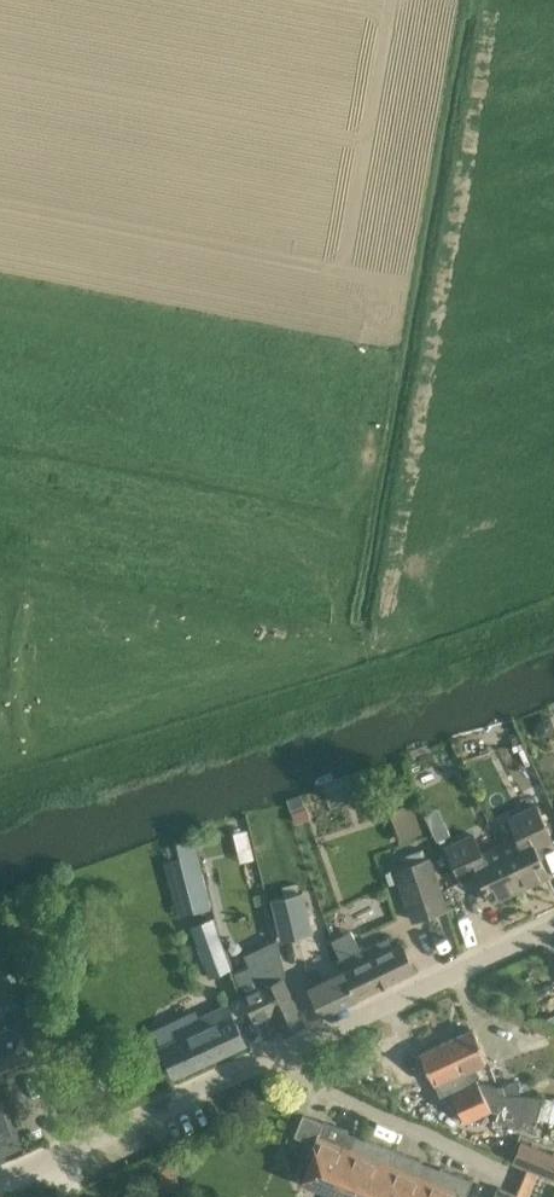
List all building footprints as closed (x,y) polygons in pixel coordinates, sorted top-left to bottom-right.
[(535,779),(524,784),(530,799),(541,794),(535,779)] [(305,829),(297,804),(296,800),(286,803),(295,833),(305,829)] [(422,832),(412,801),(387,810),(397,841),(422,832)] [(536,805),(509,817),(518,836),(500,845),(520,888),(548,875),(536,848),(552,840),(542,818),(536,805)] [(450,834),(444,821),(431,827),(437,840),(450,834)] [(492,901),(520,888),(500,845),(483,853),(473,833),(447,846),(453,858),(462,880),(479,873),(492,901)] [(162,850),(163,852),(165,864),(178,915),(211,906),(194,838),(161,846),(162,850)] [(445,908),(428,859),(402,868),(411,892),(406,894),(415,919),(445,908)] [(376,888),(343,904),(357,933),(390,917),(376,888)] [(316,933),(308,894),(276,901),(284,939),(316,933)] [(213,916),(190,925),(209,977),(232,969),(213,916)] [(352,932),(334,940),(342,956),(360,997),(415,971),(403,945),(395,949),(388,936),(360,950),(352,932)] [(250,966),(234,973),(243,994),(246,999),(256,1021),(266,1016),(273,1013),(283,1033),(305,1023),(295,1001),(289,990),(283,977),(286,976),(277,939),(244,954),(250,966)] [(346,969),(309,986),(312,993),(322,1015),(360,997),(342,956),(341,957),(346,969)] [(0,975),(0,991),(7,1011),(32,1002),(20,968),(0,975)] [(153,1029),(175,1076),(246,1043),(227,1004),(199,1016),(196,1009),(153,1029)] [(22,1035),(18,1025),(0,1031),(0,1069),(30,1058),(22,1035)] [(473,1028),(447,1041),(471,1091),(522,1094),(517,1081),(500,1087),(496,1086),(479,1083),(477,1079),(481,1077),(475,1064),(487,1058),(484,1050),(473,1028)] [(447,1041),(421,1053),(442,1098),(452,1094),(465,1122),(481,1114),(491,1109),(499,1113),(496,1122),(533,1132),(543,1097),(522,1094),(471,1091),(447,1041)] [(8,1142),(5,1135),(11,1133),(0,1103),(0,1145),(8,1142)] [(334,1193),(357,1135),(356,1135),(354,1138),(346,1135),(348,1130),(323,1120),(323,1122),(303,1115),(295,1135),(314,1143),(300,1179),(334,1193)] [(334,1193),(344,1196),(375,1196),(394,1149),(366,1138),(364,1142),(356,1139),(358,1136),(357,1135),(334,1193)] [(517,1194),(498,1186),(494,1196),(531,1196),(540,1175),(553,1181),(553,1154),(522,1142),(512,1165),(528,1169),(518,1195),(517,1194)] [(375,1196),(418,1196),(430,1165),(429,1164),(428,1168),(420,1164),(422,1160),(394,1149),(375,1196)] [(418,1196),(467,1196),(473,1180),(440,1167),(438,1172),(430,1169),(432,1165),(430,1165),(418,1196)]
